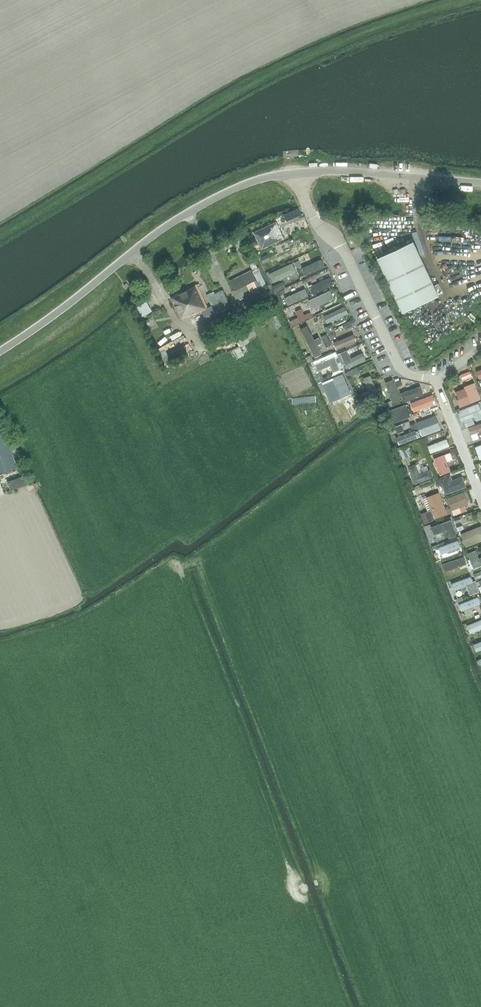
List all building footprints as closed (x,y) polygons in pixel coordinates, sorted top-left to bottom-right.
[(283,214),(286,221),(301,214),(298,207),(283,214)] [(253,231),(261,248),(284,238),(276,221),(253,231)] [(225,250),(242,241),(238,234),(222,243),(225,250)] [(434,286),(413,241),(377,258),(402,312),(439,295),(438,294),(443,292),(439,283),(434,286)] [(277,256),(280,263),(301,253),(298,246),(277,256)] [(301,268),(304,275),(325,265),(322,258),(301,268)] [(253,260),(249,262),(253,270),(257,268),(254,260),(253,260)] [(269,274),(272,281),(293,271),(290,264),(269,274)] [(252,271),(229,282),(238,300),(261,289),(252,271)] [(309,286),(312,293),(333,284),(330,277),(309,286)] [(208,308),(197,285),(171,297),(181,319),(188,316),(188,317),(198,313),(199,316),(203,315),(208,323),(218,318),(212,306),(208,308)] [(284,298),(287,305),(309,295),(305,288),(284,298)] [(309,300),(312,307),(333,297),(330,290),(309,300)] [(324,316),(327,323),(348,313),(345,306),(324,316)] [(242,325),(232,330),(232,331),(236,339),(246,334),(242,325)] [(301,329),(314,357),(322,354),(309,326),(301,329)] [(232,331),(222,336),(226,344),(236,339),(232,331)] [(334,342),(337,349),(356,341),(353,334),(334,342)] [(166,351),(158,354),(164,366),(188,353),(184,345),(167,354),(166,351)] [(340,352),(347,367),(365,359),(362,352),(351,357),(347,349),(340,352)] [(330,365),(333,372),(340,369),(334,355),(315,364),(318,370),(330,365)] [(330,378),(339,398),(351,392),(342,373),(330,378)] [(359,394),(363,403),(379,396),(370,375),(364,377),(369,390),(359,394)] [(456,400),(459,407),(480,399),(474,382),(464,386),(467,395),(456,400)] [(401,393),(403,400),(423,393),(420,386),(401,393)] [(411,403),(414,410),(435,403),(432,395),(411,403)] [(388,410),(392,423),(410,416),(406,404),(388,410)] [(17,467),(0,416),(0,473),(17,467)] [(417,423),(422,435),(440,428),(436,416),(417,423)] [(396,437),(398,444),(418,437),(415,430),(396,437)] [(427,445),(430,452),(449,445),(446,438),(427,445)] [(433,459),(440,475),(451,471),(447,461),(454,458),(451,451),(433,459)] [(407,466),(414,483),(433,476),(430,469),(420,473),(416,462),(407,466)] [(440,478),(446,493),(466,486),(463,476),(452,480),(450,474),(440,478)] [(29,484),(26,475),(7,482),(11,491),(29,484)] [(426,496),(435,518),(448,513),(439,491),(426,496)] [(447,497),(452,510),(468,504),(463,491),(447,497)] [(432,526),(434,534),(447,529),(450,536),(456,534),(451,520),(432,526)] [(466,547),(480,541),(480,525),(460,533),(466,547)] [(439,547),(441,554),(460,547),(458,540),(439,547)] [(474,569),(480,566),(480,556),(478,557),(475,550),(468,552),(474,569)] [(445,563),(448,571),(467,564),(464,556),(445,563)] [(452,583),(454,590),(473,583),(471,576),(452,583)] [(459,604),(462,611),(480,604),(478,597),(459,604)] [(469,633),(480,628),(480,620),(467,625),(469,633)]
